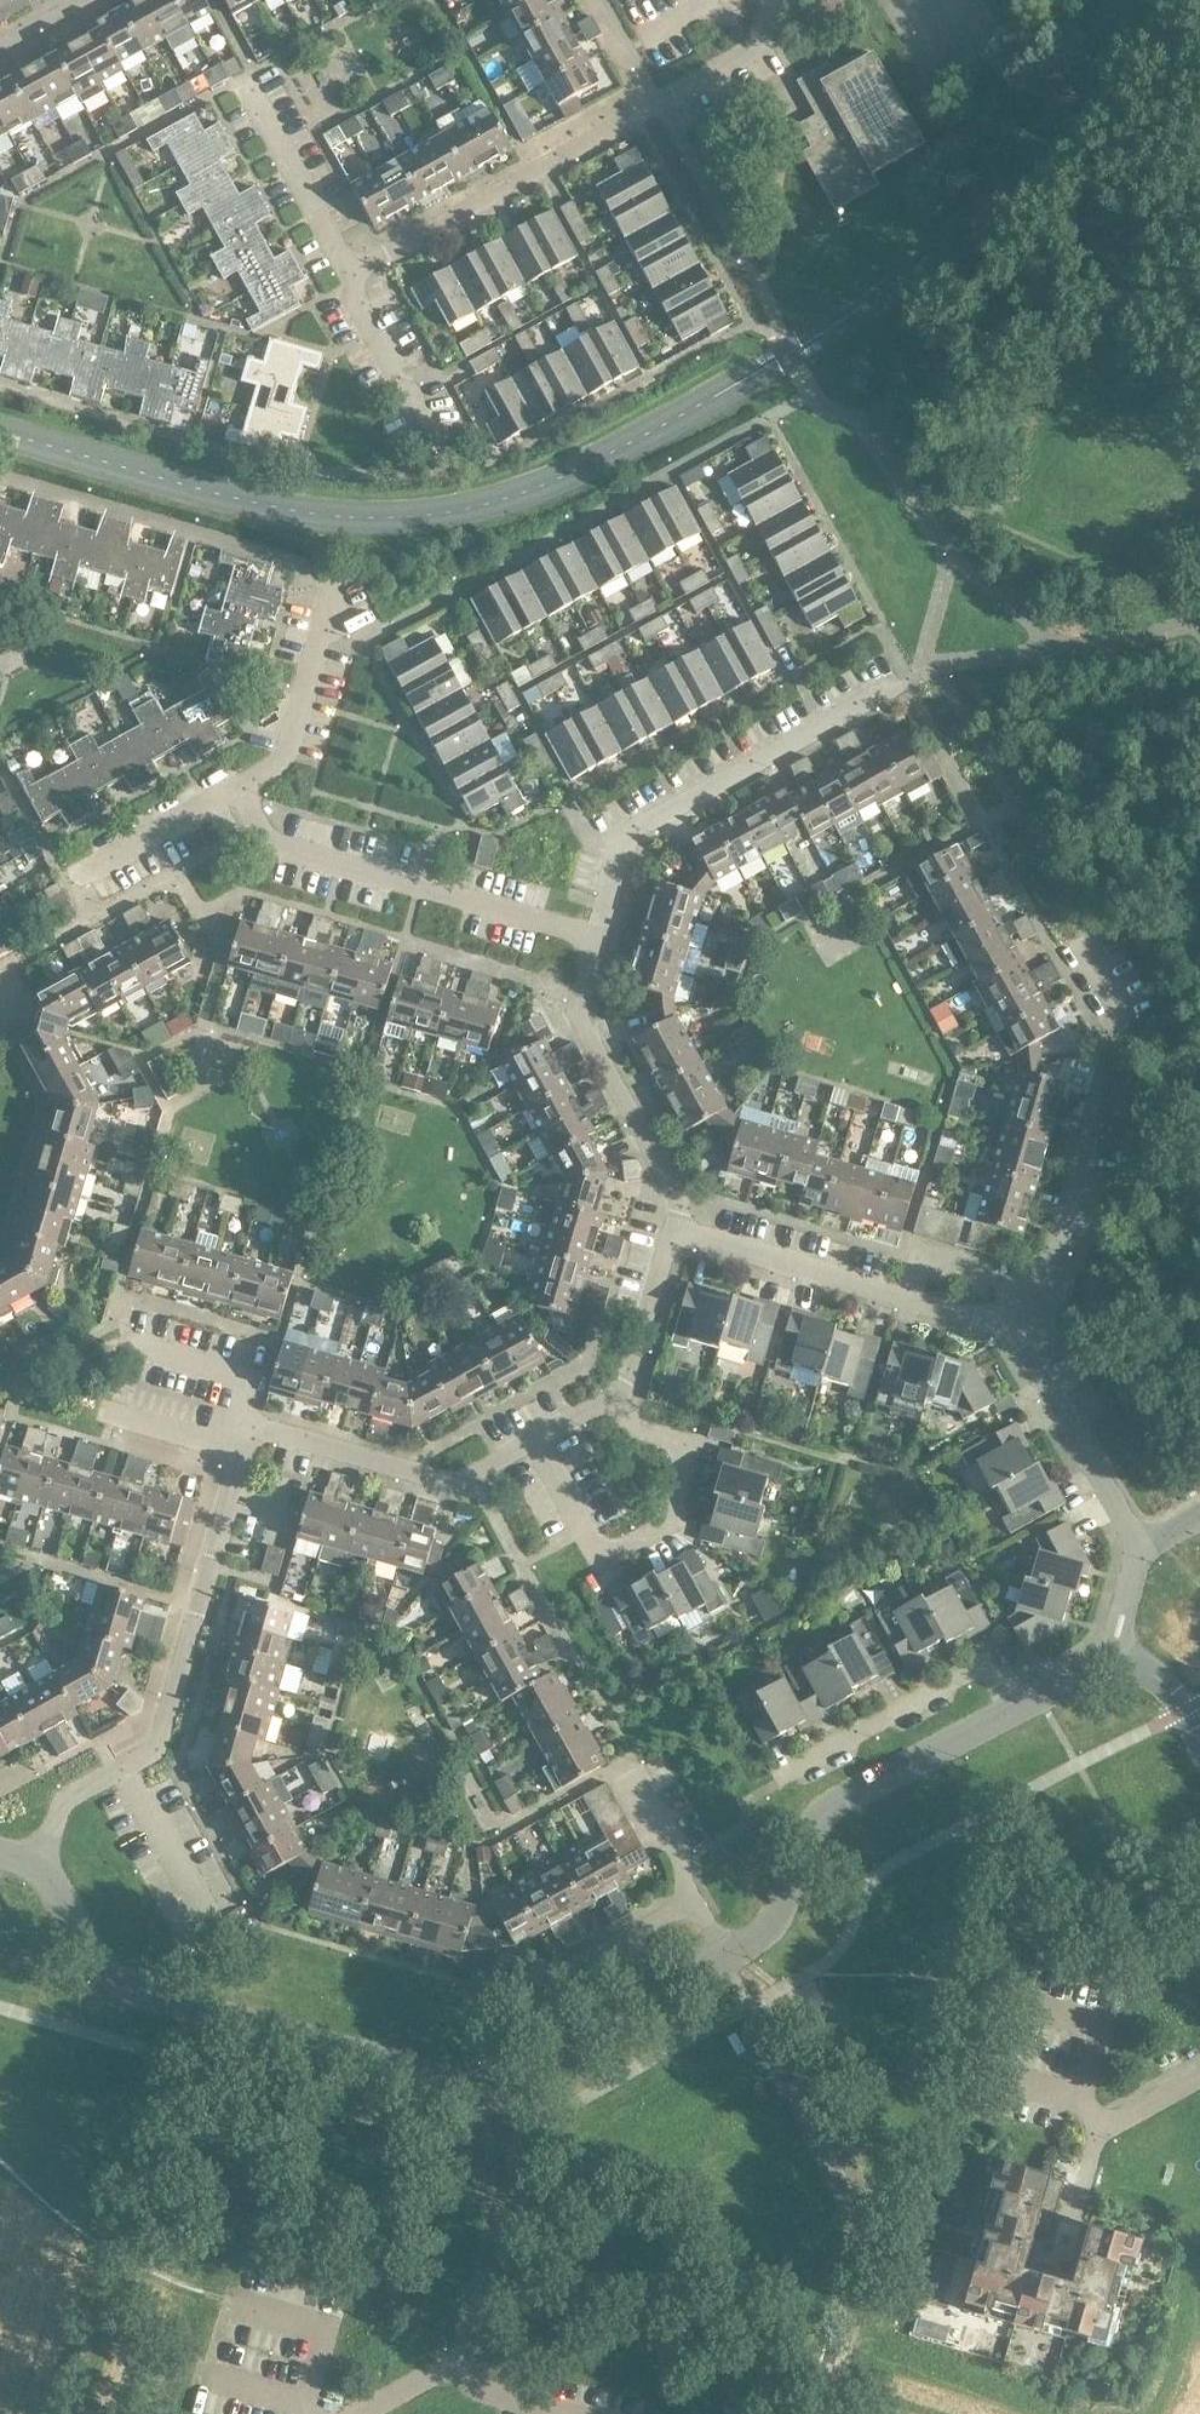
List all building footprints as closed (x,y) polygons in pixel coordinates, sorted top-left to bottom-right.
[(10,15),(1,0),(0,0),(0,21),(10,15)] [(10,15),(30,4),(27,0),(1,0),(10,15)] [(144,0),(141,0),(120,11),(143,51),(166,39),(144,0)] [(174,0),(144,0),(166,39),(189,27),(174,0)] [(205,0),(174,0),(189,27),(212,14),(205,0)] [(255,0),(224,0),(233,17),(253,6),(255,11),(259,8),(255,0)] [(259,8),(263,6),(260,1),(263,0),(255,0),(259,8)] [(506,11),(501,14),(503,18),(536,0),(500,0),(506,11)] [(553,0),(536,0),(503,18),(505,22),(510,19),(521,38),(562,16),(553,0)] [(344,2),(334,7),(339,17),(349,11),(344,2)] [(461,10),(454,15),(458,23),(463,20),(464,15),(461,10)] [(143,51),(120,11),(97,24),(101,31),(102,31),(120,64),(143,51)] [(575,39),(562,16),(521,38),(531,56),(526,59),(529,63),(575,39)] [(592,17),(586,21),(578,25),(583,34),(598,26),(592,17)] [(603,35),(598,26),(583,34),(588,43),(603,35)] [(102,31),(101,31),(79,44),(101,84),(124,71),(120,64),(102,31)] [(587,61),(575,39),(529,63),(531,67),(536,64),(546,83),(587,61)] [(79,44),(57,55),(56,56),(78,96),(101,84),(79,44)] [(55,50),(30,64),(56,108),(78,96),(56,56),(57,55),(55,50)] [(925,145),(873,54),(835,75),(829,64),(798,81),(817,115),(799,125),(812,148),(803,153),(835,210),(880,186),(873,175),(925,145)] [(600,85),(587,61),(546,83),(566,119),(583,109),(576,97),(600,85)] [(56,108),(30,64),(7,76),(32,121),(56,108)] [(221,65),(213,70),(220,84),(229,79),(221,65)] [(455,81),(447,67),(438,72),(446,86),(455,81)] [(220,84),(213,70),(203,75),(211,89),(220,84)] [(446,86),(438,72),(429,77),(437,92),(446,86)] [(7,76),(0,80),(0,117),(9,134),(32,121),(7,76)] [(176,91),(167,95),(175,109),(183,104),(176,91)] [(409,107),(401,92),(392,97),(401,112),(409,107)] [(175,109),(167,95),(158,100),(166,114),(175,109)] [(401,112),(392,97),(383,103),(391,117),(401,112)] [(517,99),(504,106),(523,140),(536,133),(517,99)] [(490,109),(467,122),(466,122),(489,163),(513,149),(490,109)] [(437,124),(443,135),(466,176),(489,163),(466,122),(467,122),(460,111),(437,124)] [(205,132),(195,114),(147,141),(153,153),(167,145),(179,166),(228,139),(220,124),(205,132)] [(130,115),(121,120),(129,134),(138,129),(130,115)] [(0,117),(0,139),(9,134),(0,117)] [(363,132),(355,118),(346,123),(354,137),(363,132)] [(129,134),(121,120),(112,125),(120,139),(129,134)] [(354,137),(346,123),(337,128),(345,142),(354,137)] [(443,135),(421,148),(444,189),(466,176),(443,135)] [(236,153),(228,139),(179,166),(191,187),(177,195),(183,205),(231,179),(221,161),(236,153)] [(84,141),(76,145),(83,159),(92,155),(84,141)] [(83,159),(76,145),(66,151),(74,164),(83,159)] [(444,189),(421,148),(398,161),(420,201),(444,189)] [(597,186),(612,213),(657,188),(636,148),(615,160),(622,173),(597,186)] [(420,201),(398,161),(375,173),(397,214),(420,201)] [(39,166),(30,171),(37,185),(46,180),(39,166)] [(37,185),(30,171),(21,176),(28,190),(37,185)] [(139,172),(129,178),(134,188),(145,183),(139,172)] [(397,214),(375,173),(352,186),(375,227),(397,214)] [(28,190),(21,176),(11,181),(19,195),(28,190)] [(240,196),(231,179),(183,205),(188,216),(202,208),(214,229),(263,202),(255,188),(240,196)] [(671,213),(657,188),(612,213),(626,238),(671,213)] [(0,195),(0,206),(12,209),(14,199),(0,195)] [(573,201),(560,208),(574,233),(587,226),(573,201)] [(271,216),(263,202),(214,229),(226,250),(212,258),(218,269),(266,242),(256,225),(271,216)] [(0,206),(0,217),(9,219),(12,209),(0,206)] [(579,256),(553,210),(527,225),(552,271),(579,256)] [(686,238),(671,213),(626,238),(640,264),(686,238)] [(0,217),(0,227),(6,229),(9,219),(0,217)] [(552,271),(527,225),(501,239),(527,285),(552,271)] [(593,237),(587,226),(574,233),(580,244),(593,237)] [(700,264),(686,238),(640,264),(654,289),(700,264)] [(527,285),(501,239),(476,253),(501,299),(527,285)] [(275,259),(266,242),(218,269),(223,280),(238,272),(249,293),(298,266),(290,251),(275,259)] [(501,299),(476,253),(451,267),(476,313),(501,299)] [(714,289),(700,264),(654,289),(668,315),(714,289)] [(306,280),(298,266),(249,293),(261,314),(247,322),(253,333),(301,306),(291,288),(306,280)] [(608,266),(596,273),(602,284),(614,278),(608,266)] [(476,313),(451,267),(411,289),(423,310),(436,303),(449,328),(476,313)] [(549,278),(556,291),(567,285),(560,273),(549,278)] [(26,276),(21,295),(35,299),(40,280),(26,276)] [(621,290),(614,278),(602,284),(609,296),(621,290)] [(574,298),(567,285),(556,291),(564,304),(574,298)] [(733,324),(714,289),(668,315),(682,341),(707,327),(712,336),(733,324)] [(82,290),(77,306),(91,310),(95,294),(82,290)] [(1,300),(0,303),(0,358),(6,359),(1,375),(16,380),(32,326),(9,319),(13,304),(1,300)] [(499,307),(506,319),(516,313),(509,301),(499,307)] [(584,316),(577,303),(566,309),(573,322),(584,316)] [(523,326),(516,313),(506,319),(513,332),(523,326)] [(591,329),(584,316),(573,322),(580,335),(591,329)] [(636,317),(624,324),(630,335),(642,329),(636,317)] [(55,333),(32,326),(16,380),(32,384),(36,368),(56,374),(71,321),(59,318),(55,333)] [(83,324),(71,321),(56,374),(75,379),(70,395),(86,400),(101,346),(78,340),(83,324)] [(640,368),(615,322),(588,336),(614,382),(640,368)] [(187,324),(183,337),(194,340),(198,327),(187,324)] [(649,342),(642,329),(630,335),(637,348),(649,342)] [(460,345),(467,357),(493,343),(486,330),(460,345)] [(533,344),(526,331),(516,337),(522,350),(533,344)] [(614,382),(588,336),(563,350),(588,396),(614,382)] [(124,353),(101,346),(86,400),(101,405),(106,388),(125,394),(141,341),(129,338),(124,353)] [(247,361),(245,369),(298,385),(303,366),(319,370),(324,354),(270,339),(263,362),(248,358),(247,361)] [(153,345),(141,341),(125,394),(145,399),(140,415),(156,420),(171,366),(148,360),(153,345)] [(540,357),(533,344),(522,350),(530,363),(540,357)] [(502,361),(495,348),(470,362),(477,375),(502,361)] [(588,396),(563,350),(537,364),(563,410),(588,396)] [(222,354),(220,362),(230,366),(232,357),(222,354)] [(194,373),(171,366),(156,420),(172,425),(176,409),(196,414),(211,361),(199,358),(194,373)] [(242,359),(239,368),(245,369),(247,361),(242,359)] [(563,410),(537,364),(512,378),(537,424),(563,410)] [(298,385),(245,369),(242,381),(257,385),(250,409),(304,425),(308,409),(292,404),(298,385)] [(537,424),(512,378),(485,393),(499,418),(486,425),(498,446),(537,424)] [(304,425),(250,409),(243,432),(228,428),(225,440),(277,455),(283,436),(299,440),(304,425)] [(202,421),(198,435),(223,443),(227,429),(202,421)] [(728,475),(743,501),(788,476),(767,437),(746,449),(753,461),(728,475)] [(685,474),(680,477),(686,488),(691,485),(685,474)] [(802,501),(788,476),(743,501),(757,527),(802,501)] [(702,533),(676,487),(650,501),(675,547),(702,533)] [(33,496),(28,512),(9,507),(0,538),(0,561),(6,563),(10,547),(33,554),(48,501),(33,496)] [(64,505),(48,501),(33,554),(56,561),(52,576),(64,580),(78,527),(59,521),(64,505)] [(675,547),(650,501),(625,515),(650,561),(675,547)] [(816,527),(802,501),(757,527),(771,552),(816,527)] [(709,503),(697,509),(705,522),(717,516),(709,503)] [(9,507),(0,504),(0,538),(9,507)] [(650,561),(625,515),(599,529),(625,575),(650,561)] [(118,520),(102,516),(98,532),(78,527),(64,580),(76,583),(80,568),(103,574),(118,520)] [(723,527),(717,516),(705,522),(711,534),(723,527)] [(134,525),(118,520),(103,574),(126,581),(122,597),(134,600),(149,547),(129,541),(134,525)] [(831,552),(816,527),(771,552),(785,578),(831,552)] [(625,575),(599,529),(574,543),(599,589),(625,575)] [(189,541),(173,536),(168,552),(149,547),(134,600),(146,603),(150,588),(173,594),(189,541)] [(599,589),(574,543),(548,557),(574,603),(599,589)] [(234,567),(227,590),(281,606),(285,590),(269,585),(274,565),(222,550),(218,563),(234,567)] [(845,578),(831,552),(785,578),(799,603),(845,578)] [(738,555),(726,561),(733,573),(745,567),(738,555)] [(574,603),(548,557),(523,572),(548,617),(574,603)] [(192,565),(189,577),(199,580),(202,568),(192,565)] [(751,578),(745,567),(733,573),(739,585),(751,578)] [(703,570),(692,576),(698,588),(710,582),(703,570)] [(548,617),(523,572),(498,586),(523,631),(548,617)] [(698,588),(692,576),(680,583),(687,595),(698,588)] [(866,617),(845,578),(799,603),(813,630),(838,616),(845,629),(866,617)] [(54,579),(50,593),(58,596),(62,582),(54,579)] [(523,631),(498,586),(471,600),(496,646),(523,631)] [(720,600),(714,588),(702,595),(708,607),(720,600)] [(281,606),(227,590),(220,614),(205,609),(202,621),(254,636),(260,617),(276,622),(281,606)] [(708,607),(702,595),(690,601),(697,613),(708,607)] [(653,598),(641,605),(647,617),(659,610),(653,598)] [(647,617),(641,605),(629,611),(636,623),(647,617)] [(767,606),(755,613),(761,624),(773,617),(767,606)] [(669,628),(663,616),(651,623),(658,635),(669,628)] [(787,642),(773,617),(761,624),(775,649),(787,642)] [(776,666),(750,620),(724,635),(749,681),(776,666)] [(254,636),(202,621),(198,633),(214,637),(207,661),(260,676),(265,660),(249,655),(254,636)] [(189,622),(187,630),(195,632),(197,625),(189,622)] [(658,635),(651,623),(639,629),(646,641),(658,635)] [(602,626),(590,633),(597,645),(608,638),(602,626)] [(486,643),(479,630),(467,637),(474,650),(486,643)] [(597,645),(590,633),(578,639),(585,651),(597,645)] [(749,681),(724,635),(698,649),(724,695),(749,681)] [(381,650),(403,689),(448,664),(434,637),(409,651),(402,638),(381,650)] [(493,655),(486,643),(474,650),(481,661),(493,655)] [(618,657),(612,645),(600,651),(607,663),(618,657)] [(724,695),(698,649),(673,663),(698,709),(724,695)] [(607,663),(600,651),(588,658),(595,670),(607,663)] [(551,654),(539,661),(546,673),(557,666),(551,654)] [(546,673),(539,661),(527,667),(534,679),(546,673)] [(698,709),(673,663),(648,677),(673,723),(698,709)] [(462,689),(448,664),(403,689),(417,715),(462,689)] [(235,718),(209,669),(197,676),(205,690),(184,701),(211,750),(225,742),(217,728),(235,718)] [(568,685),(561,673),(549,679),(556,691),(568,685)] [(673,723),(648,677),(622,691),(647,737),(673,723)] [(556,691),(549,679),(537,686),(544,698),(556,691)] [(514,694),(508,682),(496,689),(502,700),(514,694)] [(476,715),(462,689),(417,715),(431,740),(476,715)] [(647,737),(622,691),(597,705),(622,751),(647,737)] [(137,694),(127,700),(133,710),(143,705),(137,694)] [(521,706),(514,694),(502,700),(509,712),(521,706)] [(155,699),(144,705),(171,753),(188,744),(196,758),(211,750),(184,701),(163,713),(155,699)] [(171,753),(144,705),(133,711),(141,725),(120,736),(147,786),(162,778),(154,763),(171,753)] [(622,751),(597,705),(571,719),(596,765),(622,751)] [(490,740),(476,715),(431,740),(445,766),(490,740)] [(596,765),(571,719),(545,734),(570,780),(596,765)] [(862,745),(854,731),(844,736),(852,751),(862,745)] [(90,734),(80,740),(107,788),(124,779),(133,794),(147,786),(120,736),(99,748),(91,734),(90,734)] [(542,745),(536,734),(523,741),(530,752),(542,745)] [(880,747),(902,787),(907,796),(942,776),(928,751),(917,757),(904,734),(880,747)] [(852,751),(844,736),(836,741),(843,755),(852,751)] [(107,788),(80,740),(69,746),(77,760),(56,772),(84,821),(98,813),(89,798),(107,788)] [(505,766),(490,740),(445,766),(459,791),(505,766)] [(556,770),(542,745),(530,752),(544,777),(556,770)] [(902,787),(880,747),(857,760),(882,805),(886,803),(883,798),(902,787)] [(816,771),(808,756),(798,762),(806,777),(816,771)] [(15,759),(7,763),(14,775),(22,771),(15,759)] [(882,805),(857,760),(834,773),(856,813),(875,802),(878,807),(882,805)] [(806,777),(798,762),(790,767),(798,782),(806,777)] [(526,805),(505,766),(459,791),(473,817),(500,803),(507,815),(526,805)] [(28,769),(17,776),(43,824),(61,814),(69,829),(84,821),(56,772),(36,783),(28,769)] [(856,813),(834,773),(811,786),(836,831),(840,829),(838,824),(856,813)] [(811,786),(789,798),(788,799),(807,831),(806,832),(810,839),(830,828),(833,833),(836,831),(811,786)] [(785,791),(761,803),(784,844),(806,832),(807,831),(788,799),(789,798),(785,791)] [(8,792),(0,796),(0,808),(13,800),(8,792)] [(13,800),(0,808),(0,810),(4,817),(18,810),(13,800)] [(784,844),(761,803),(739,816),(761,857),(784,844)] [(761,857),(739,816),(716,829),(739,870),(761,857)] [(739,870),(716,829),(693,842),(705,863),(693,877),(709,890),(716,883),(739,870)] [(986,843),(980,834),(966,842),(971,851),(986,843)] [(39,847),(34,837),(19,846),(24,855),(39,847)] [(483,837),(475,866),(492,871),(499,841),(483,837)] [(44,856),(39,847),(24,855),(30,864),(44,856)] [(957,847),(917,869),(905,876),(918,898),(930,892),(969,870),(957,847)] [(982,893),(969,870),(930,892),(940,910),(935,914),(938,917),(982,893)] [(1006,880),(1001,871),(986,879),(991,888),(1006,880)] [(709,890),(693,877),(682,891),(658,884),(651,910),(695,922),(702,897),(709,890)] [(823,884),(831,898),(841,893),(833,879),(823,884)] [(1011,889),(1006,880),(991,888),(996,896),(1011,889)] [(64,892),(59,883),(45,891),(50,900),(64,892)] [(69,901),(64,892),(50,900),(55,909),(69,901)] [(995,916),(982,893),(938,917),(940,921),(945,918),(955,938),(995,916)] [(796,898),(787,903),(795,918),(804,913),(796,898)] [(274,904),(264,901),(257,927),(241,922),(228,967),(250,973),(248,978),(252,980),(274,904)] [(795,918),(787,903),(778,908),(786,923),(795,918)] [(285,907),(274,904),(252,980),(250,988),(275,995),(279,981),(292,937),(277,933),(285,907)] [(149,919),(141,905),(132,910),(140,924),(149,919)] [(0,908),(0,927),(8,923),(0,908)] [(140,924),(132,910),(123,915),(131,930),(140,924)] [(695,922),(651,910),(643,935),(687,947),(695,922)] [(325,918),(315,915),(307,942),(292,937),(279,981),(275,995),(300,1002),(303,994),(317,944),(320,934),(325,918)] [(1008,938),(995,916),(955,938),(947,942),(959,965),(963,963),(1008,938)] [(1031,925),(1026,916),(1012,924),(1017,933),(1031,925)] [(334,921),(325,918),(320,934),(330,937),(334,921)] [(169,922),(146,935),(171,980),(175,978),(172,973),(191,962),(169,922)] [(8,923),(0,927),(0,958),(21,947),(8,923)] [(1036,934),(1031,925),(1017,933),(1022,942),(1036,934)] [(103,944),(96,930),(86,935),(94,950),(103,944)] [(375,933),(365,930),(360,946),(370,949),(375,933)] [(385,936),(375,933),(370,949),(380,951),(385,936)] [(94,950),(86,935),(77,940),(85,954),(94,950)] [(171,980),(146,935),(122,948),(145,988),(164,978),(167,983),(171,980)] [(687,947),(643,935),(636,960),(680,973),(687,947)] [(1021,961),(1008,938),(963,963),(965,967),(970,965),(981,983),(1021,961)] [(342,952),(317,944),(303,994),(307,995),(308,990),(329,996),(342,952)] [(145,988),(122,948),(100,960),(125,1006),(129,1003),(126,999),(145,988)] [(730,949),(728,959),(744,964),(747,954),(730,949)] [(367,959),(342,952),(329,996),(350,1002),(348,1007),(353,1008),(367,959)] [(415,982),(400,978),(387,1022),(389,1023),(385,1034),(409,1041),(411,1036),(433,960),(423,957),(415,982)] [(393,966),(367,959),(353,1008),(357,1009),(359,1004),(381,1010),(393,966)] [(744,964),(728,959),(724,970),(741,974),(744,964)] [(125,1006),(100,960),(76,973),(95,1007),(94,1007),(99,1014),(118,1003),(121,1008),(125,1006)] [(443,963),(433,960),(411,1036),(415,1037),(417,1031),(438,1037),(450,992),(436,988),(443,963)] [(680,973),(636,960),(628,986),(652,992),(654,1010),(674,1008),(673,998),(680,973)] [(1033,984),(1021,961),(981,983),(975,986),(988,1009),(1033,984)] [(1057,971),(1052,962),(1037,970),(1042,979),(1057,971)] [(1062,980),(1057,971),(1042,979),(1047,988),(1062,980)] [(466,997),(450,992),(438,1037),(458,1043),(457,1049),(461,1050),(483,975),(473,972),(466,997)] [(95,1007),(76,973),(34,997),(44,1014),(43,1015),(42,1017),(44,1019),(42,1029),(40,1029),(39,1032),(39,1033),(21,1043),(45,1086),(78,1067),(66,1045),(73,1041),(70,1037),(73,1028),(77,1026),(73,1019),(94,1007),(95,1007)] [(493,978),(483,975),(461,1050),(465,1051),(467,1045),(489,1051),(502,1007),(486,1002),(493,978)] [(1046,1007),(1033,984),(988,1009),(990,1013),(995,1010),(1006,1029),(1046,1007)] [(944,1003),(929,1011),(942,1034),(957,1026),(944,1003)] [(1059,1030),(1046,1007),(1006,1029),(997,1034),(1010,1056),(1018,1051),(1019,1052),(1020,1062),(1040,1059),(1038,1042),(1059,1030)] [(675,1017),(674,1008),(654,1010),(656,1028),(635,1039),(648,1063),(688,1041),(675,1017)] [(145,1036),(153,1049),(170,1039),(163,1026),(145,1036)] [(751,1036),(746,1026),(732,1034),(737,1044),(751,1036)] [(318,1035),(313,1051),(336,1058),(341,1042),(318,1035)] [(756,1045),(751,1036),(737,1044),(742,1052),(756,1045)] [(960,1039),(948,1046),(954,1057),(966,1051),(960,1039)] [(508,1085),(510,1089),(556,1064),(543,1040),(503,1063),(513,1082),(508,1085)] [(701,1063),(688,1041),(648,1063),(660,1086),(701,1063)] [(574,1042),(564,1048),(560,1050),(565,1060),(579,1051),(574,1042)] [(130,1052),(113,1047),(122,1062),(132,1056),(130,1052)] [(584,1061),(579,1051),(565,1060),(570,1069),(584,1061)] [(168,1065),(162,1056),(148,1064),(153,1073),(168,1065)] [(1041,1077),(1040,1059),(1020,1062),(1021,1071),(1014,1097),(1057,1109),(1065,1084),(1041,1077)] [(90,1061),(78,1067),(45,1086),(57,1108),(98,1104),(90,1089),(98,1085),(96,1071),(90,1061)] [(713,1086),(701,1063),(660,1086),(673,1108),(713,1086)] [(569,1087),(556,1064),(510,1089),(513,1093),(518,1090),(528,1109),(569,1087)] [(172,1074),(168,1065),(153,1073),(158,1082),(172,1074)] [(406,1073),(402,1087),(422,1092),(426,1079),(406,1073)] [(177,1083),(172,1074),(158,1082),(163,1091),(177,1083)] [(426,1079),(422,1092),(446,1099),(450,1084),(426,1077),(426,1079)] [(809,1080),(799,1077),(795,1093),(805,1096),(809,1080)] [(819,1083),(809,1080),(805,1096),(814,1099),(819,1083)] [(182,1092),(177,1083),(163,1091),(168,1100),(182,1092)] [(726,1109),(713,1086),(673,1108),(686,1132),(707,1120),(722,1132),(734,1116),(726,1109)] [(155,1097),(150,1087),(134,1089),(135,1100),(155,1097)] [(582,1110),(569,1087),(528,1109),(539,1128),(534,1131),(536,1135),(582,1110)] [(600,1088),(590,1094),(585,1096),(590,1105),(605,1097),(600,1088)] [(860,1095),(850,1092),(845,1108),(855,1111),(860,1095)] [(869,1098),(860,1095),(855,1111),(865,1114),(869,1098)] [(953,1096),(951,1105),(966,1110),(969,1100),(953,1096)] [(152,1108),(155,1097),(135,1100),(136,1109),(152,1108)] [(610,1106),(605,1097),(590,1105),(595,1115),(610,1106)] [(1057,1109),(1014,1097),(1006,1122),(1050,1134),(1057,1109)] [(87,1144),(98,1104),(57,1108),(50,1133),(50,1134),(86,1144),(87,1144)] [(966,1110),(951,1105),(948,1115),(963,1120),(966,1110)] [(909,1110),(899,1107),(895,1123),(905,1126),(909,1110)] [(595,1133),(582,1110),(536,1135),(538,1139),(526,1145),(537,1164),(554,1155),(587,1137),(587,1138),(595,1133)] [(920,1113),(909,1110),(905,1126),(915,1129),(920,1113)] [(742,1122),(734,1116),(722,1132),(736,1143),(728,1171),(753,1179),(768,1129),(742,1122)] [(1050,1134),(1006,1122),(999,1147),(1043,1159),(1050,1134)] [(793,1137),(768,1129),(753,1179),(779,1186),(781,1181),(780,1181),(793,1137)] [(50,1133),(45,1132),(37,1158),(87,1172),(95,1146),(87,1144),(86,1144),(50,1134),(50,1133)] [(587,1137),(554,1155),(566,1178),(607,1174),(587,1138),(587,1137)] [(819,1144),(793,1137),(780,1181),(781,1181),(804,1188),(805,1189),(814,1156),(815,1157),(819,1144)] [(496,1141),(483,1147),(490,1159),(502,1152),(496,1141)] [(939,1146),(936,1156),(952,1161),(955,1150),(939,1146)] [(1043,1159),(999,1147),(991,1172),(1036,1185),(1043,1159)] [(805,1189),(804,1188),(801,1200),(827,1208),(840,1164),(815,1157),(814,1156),(805,1189)] [(952,1161),(936,1156),(933,1166),(949,1170),(952,1161)] [(87,1172),(37,1158),(30,1183),(80,1197),(87,1172)] [(639,1160),(628,1161),(623,1162),(624,1172),(644,1170),(639,1160)] [(506,1163),(495,1169),(502,1182),(514,1176),(506,1163)] [(865,1171),(840,1164),(827,1208),(852,1215),(865,1171)] [(641,1181),(644,1170),(624,1172),(625,1182),(641,1181)] [(889,1178),(865,1171),(852,1215),(877,1222),(889,1178)] [(1036,1185),(991,1172),(984,1197),(1028,1210),(1036,1185)] [(128,1173),(125,1183),(142,1188),(144,1178),(128,1173)] [(596,1213),(607,1174),(566,1178),(559,1204),(596,1214),(596,1213)] [(915,1186),(889,1178),(877,1222),(902,1230),(915,1186)] [(183,1183),(173,1180),(169,1196),(179,1198),(183,1183)] [(80,1197),(30,1183),(23,1208),(73,1222),(80,1197)] [(142,1188),(125,1183),(123,1193),(139,1198),(142,1188)] [(193,1186),(183,1183),(179,1198),(189,1201),(193,1186)] [(503,1188),(498,1205),(513,1210),(518,1192),(503,1188)] [(234,1197),(224,1194),(219,1210),(229,1213),(234,1197)] [(922,1206),(935,1210),(937,1211),(940,1201),(924,1196),(922,1206)] [(243,1200),(234,1197),(229,1213),(239,1216),(243,1200)] [(1028,1210),(984,1197),(977,1222),(976,1223),(977,1223),(991,1227),(1005,1231),(1021,1235),(1028,1210)] [(596,1214),(559,1204),(553,1224),(547,1223),(546,1227),(596,1242),(603,1216),(596,1213),(596,1214)] [(935,1210),(922,1206),(913,1233),(927,1237),(935,1210)] [(73,1222),(23,1208),(16,1234),(21,1235),(57,1245),(57,1246),(65,1248),(73,1222)] [(284,1212),(274,1209),(269,1225),(279,1227),(284,1212)] [(949,1214),(937,1211),(935,1210),(927,1237),(941,1241),(949,1214)] [(294,1215),(284,1212),(279,1227),(289,1230),(294,1215)] [(963,1218),(949,1214),(941,1241),(955,1245),(963,1218)] [(977,1222),(963,1218),(955,1245),(969,1250),(977,1223),(976,1223),(977,1222)] [(114,1223),(111,1232),(127,1237),(130,1227),(114,1223)] [(991,1227),(977,1223),(969,1250),(983,1254),(991,1227)] [(596,1242),(546,1227),(545,1231),(550,1233),(544,1254),(589,1267),(596,1242)] [(1005,1231),(991,1227),(983,1254),(997,1258),(1005,1231)] [(167,1238),(142,1231),(128,1276),(154,1283),(167,1238)] [(127,1237),(111,1232),(109,1243),(124,1248),(127,1237)] [(609,1234),(606,1245),(622,1249),(625,1239),(609,1234)] [(21,1235),(14,1260),(46,1286),(57,1246),(57,1245),(21,1235)] [(192,1246),(167,1238),(154,1283),(179,1291),(192,1246)] [(488,1238),(485,1248),(503,1253),(506,1243),(488,1238)] [(622,1249),(606,1245),(603,1255),(619,1259),(622,1249)] [(217,1253),(192,1246),(179,1291),(205,1298),(217,1253)] [(243,1260),(217,1253),(205,1298),(230,1305),(243,1260)] [(589,1267),(544,1254),(538,1275),(533,1274),(531,1278),(582,1293),(589,1267)] [(455,1255),(446,1260),(453,1275),(463,1269),(455,1255)] [(101,1269),(117,1274),(120,1264),(104,1259),(101,1269)] [(14,1260),(0,1268),(0,1290),(9,1307),(10,1306),(46,1286),(14,1260)] [(268,1268),(243,1260),(230,1305),(255,1312),(268,1268)] [(453,1275),(446,1260),(437,1265),(445,1279),(453,1275)] [(445,1279),(437,1265),(428,1270),(436,1284),(445,1279)] [(293,1275),(268,1268),(255,1312),(280,1320),(293,1275)] [(436,1284),(428,1270),(419,1275),(427,1289),(436,1284)] [(427,1289),(419,1275),(410,1280),(418,1294),(427,1289)] [(591,1296),(582,1293),(531,1278),(530,1283),(536,1284),(529,1306),(574,1318),(579,1303),(605,1310),(607,1300),(591,1296)] [(418,1294),(410,1280),(401,1285),(409,1299),(418,1294)] [(594,1285),(591,1296),(607,1300),(610,1290),(594,1285)] [(458,1286),(449,1291),(454,1302),(464,1297),(458,1286)] [(719,1349),(720,1344),(732,1302),(687,1289),(671,1345),(687,1350),(690,1341),(719,1349)] [(0,1290),(0,1321),(13,1313),(10,1306),(9,1307),(0,1290)] [(325,1294),(315,1292),(311,1308),(320,1310),(325,1294)] [(335,1297),(325,1294),(320,1310),(330,1313),(335,1297)] [(734,1298),(732,1302),(720,1344),(749,1352),(746,1362),(763,1367),(779,1311),(734,1298)] [(65,1319),(72,1312),(61,1302),(54,1310),(65,1319)] [(375,1309),(365,1306),(361,1322),(371,1325),(375,1309)] [(385,1312),(375,1309),(371,1325),(381,1328),(385,1312)] [(774,1370),(791,1375),(790,1380),(818,1388),(821,1378),(835,1332),(836,1327),(791,1314),(774,1370)] [(520,1316),(497,1329),(522,1375),(545,1362),(520,1316)] [(522,1375),(497,1329),(474,1342),(499,1387),(522,1375)] [(880,1345),(835,1332),(821,1378),(850,1387),(847,1396),(864,1401),(880,1345)] [(48,1355),(40,1341),(32,1346),(39,1360),(48,1355)] [(499,1387),(474,1342),(451,1354),(476,1400),(499,1387)] [(269,1392),(295,1400),(309,1350),(284,1343),(269,1392)] [(39,1360),(32,1346),(22,1351),(30,1365),(39,1360)] [(876,1404),(892,1409),(891,1414),(920,1422),(925,1403),(937,1361),(892,1348),(876,1404)] [(334,1358),(309,1350),(295,1400),(321,1407),(322,1402),(321,1402),(334,1358)] [(476,1400),(451,1354),(427,1367),(431,1374),(450,1407),(449,1408),(452,1412),(476,1400)] [(938,1357),(937,1361),(925,1403),(959,1413),(963,1421),(994,1403),(974,1367),(938,1357)] [(359,1365),(334,1358),(321,1402),(322,1402),(347,1409),(359,1365)] [(558,1360),(547,1366),(551,1374),(565,1366),(562,1361),(558,1360)] [(385,1373),(359,1365),(347,1409),(371,1416),(382,1380),(383,1380),(385,1373)] [(431,1374),(408,1387),(412,1428),(449,1408),(450,1407),(431,1374)] [(382,1380),(371,1416),(412,1428),(408,1387),(383,1380),(382,1380)] [(736,1408),(734,1414),(738,1421),(744,1423),(750,1419),(752,1412),(748,1406),(742,1404),(736,1408)] [(992,1490),(996,1488),(1034,1467),(1011,1426),(961,1454),(969,1469),(977,1464),(992,1490)] [(39,1430),(29,1427),(21,1452),(31,1455),(39,1430)] [(712,1427),(709,1438),(716,1440),(719,1429),(712,1427)] [(49,1432),(39,1430),(31,1455),(41,1458),(49,1432)] [(89,1444),(79,1441),(71,1467),(81,1470),(89,1444)] [(99,1447),(89,1444),(81,1470),(92,1473),(99,1447)] [(17,1505),(31,1455),(21,1452),(6,1448),(0,1467),(0,1495),(14,1498),(12,1504),(17,1505)] [(714,1495),(718,1496),(760,1508),(769,1480),(778,1482),(783,1466),(727,1450),(714,1495)] [(56,1462),(41,1458),(31,1455),(17,1505),(21,1506),(22,1501),(43,1507),(56,1462)] [(139,1459),(129,1456),(124,1472),(121,1481),(132,1484),(139,1459)] [(149,1462),(139,1459),(132,1484),(142,1487),(147,1469),(149,1462)] [(81,1470),(71,1467),(56,1462),(43,1507),(64,1513),(62,1518),(67,1520),(81,1470)] [(1038,1465),(1034,1467),(996,1488),(1010,1514),(1002,1519),(1010,1534),(1061,1506),(1038,1465)] [(106,1477),(92,1473),(81,1470),(67,1520),(71,1521),(73,1515),(94,1521),(106,1477)] [(342,1475),(332,1472),(328,1488),(338,1491),(342,1475)] [(352,1478),(342,1475),(338,1491),(348,1494),(352,1478)] [(132,1484),(121,1481),(106,1477),(94,1521),(114,1527),(112,1533),(117,1534),(132,1484)] [(157,1491),(142,1487),(132,1484),(117,1534),(121,1535),(123,1530),(144,1536),(157,1491)] [(393,1490),(383,1487),(379,1503),(389,1506),(393,1490)] [(404,1493),(393,1490),(389,1506),(399,1509),(404,1493)] [(196,1502),(157,1491),(144,1536),(183,1547),(196,1502)] [(335,1501),(321,1551),(319,1557),(344,1564),(348,1553),(361,1509),(345,1504),(348,1494),(338,1491),(335,1501)] [(297,1538),(318,1544),(316,1550),(321,1551),(335,1501),(310,1494),(297,1538)] [(760,1508),(718,1496),(705,1542),(761,1558),(766,1541),(757,1538),(765,1510),(760,1508)] [(399,1509),(389,1506),(386,1516),(371,1566),(375,1567),(377,1561),(398,1567),(411,1523),(396,1519),(399,1509)] [(386,1516),(361,1509),(348,1553),(369,1559),(367,1565),(371,1566),(386,1516)] [(436,1530),(411,1523),(398,1567),(424,1574),(431,1580),(444,1564),(430,1553),(436,1530)] [(1029,1581),(1071,1593),(1076,1595),(1086,1559),(1066,1523),(1035,1540),(1039,1547),(1029,1581)] [(11,1528),(6,1542),(24,1547),(29,1533),(11,1528)] [(286,1550),(270,1546),(262,1571),(279,1576),(286,1550)] [(697,1555),(656,1578),(677,1616),(679,1620),(707,1605),(711,1614),(725,1606),(697,1555)] [(732,1561),(729,1566),(740,1574),(744,1568),(732,1561)] [(458,1576),(444,1564),(431,1580),(439,1586),(433,1594),(444,1614),(451,1610),(492,1588),(479,1564),(458,1576)] [(724,1565),(719,1573),(732,1581),(737,1573),(724,1565)] [(923,1602),(944,1640),(947,1644),(988,1621),(960,1570),(945,1579),(949,1587),(923,1602)] [(653,1574),(627,1588),(625,1584),(610,1592),(640,1647),(655,1639),(651,1630),(677,1616),(656,1578),(653,1574)] [(1061,1629),(1071,1593),(1029,1581),(1024,1580),(1015,1614),(1007,1618),(1025,1649),(1061,1629)] [(145,1597),(101,1585),(94,1606),(89,1605),(87,1609),(147,1626),(150,1616),(140,1614),(145,1597)] [(504,1610),(492,1588),(451,1610),(462,1628),(457,1631),(459,1635),(504,1610)] [(528,1597),(523,1588),(508,1596),(513,1605),(528,1597)] [(533,1606),(528,1597),(513,1605),(519,1614),(533,1606)] [(903,1663),(944,1640),(923,1602),(921,1597),(895,1612),(890,1603),(875,1612),(903,1663)] [(249,1600),(242,1625),(286,1638),(294,1612),(249,1600)] [(388,1608),(383,1626),(393,1629),(402,1617),(388,1608)] [(147,1626),(87,1609),(86,1613),(92,1615),(86,1636),(123,1646),(122,1647),(130,1649),(135,1633),(144,1636),(147,1626)] [(517,1633),(504,1610),(459,1635),(461,1639),(466,1636),(477,1656),(517,1633)] [(8,1616),(0,1620),(0,1623),(7,1635),(16,1630),(8,1616)] [(166,1621),(150,1616),(147,1626),(163,1631),(166,1621)] [(828,1649),(830,1653),(851,1691),(893,1668),(864,1617),(849,1626),(854,1634),(828,1649)] [(286,1638),(242,1625),(235,1650),(279,1663),(286,1638)] [(163,1631),(147,1626),(144,1636),(160,1641),(163,1631)] [(357,1630),(341,1626),(339,1635),(354,1640),(357,1630)] [(530,1657),(517,1633),(477,1656),(487,1675),(481,1677),(484,1682),(530,1657)] [(554,1644),(548,1634),(534,1642),(539,1652),(554,1644)] [(123,1646),(86,1636),(79,1662),(111,1687),(122,1647),(123,1646)] [(558,1653),(554,1644),(539,1652),(544,1661),(558,1653)] [(279,1663),(235,1650),(227,1676),(235,1678),(235,1677),(272,1688),(272,1687),(279,1663)] [(854,1695),(851,1691),(830,1653),(804,1667),(799,1659),(784,1667),(812,1718),(854,1695)] [(425,1655),(414,1661),(422,1674),(432,1668),(425,1655)] [(542,1679),(530,1657),(484,1682),(486,1685),(491,1683),(502,1702),(513,1696),(513,1695),(542,1679)] [(111,1687),(79,1662),(56,1674),(74,1707),(75,1707),(111,1687)] [(660,1663),(644,1672),(651,1685),(667,1676),(660,1663)] [(330,1666),(327,1676),(343,1680),(346,1670),(330,1666)] [(553,1673),(542,1679),(513,1695),(513,1696),(526,1718),(566,1696),(553,1673)] [(74,1707),(56,1674),(37,1685),(34,1680),(30,1682),(55,1727),(64,1722),(79,1714),(75,1707),(74,1707)] [(343,1680),(327,1676),(324,1685),(340,1690),(343,1680)] [(235,1677),(235,1678),(228,1702),(272,1715),(280,1689),(272,1687),(272,1688),(235,1677)] [(439,1677),(427,1684),(432,1693),(444,1686),(439,1677)] [(737,1694),(765,1744),(807,1721),(783,1679),(757,1694),(752,1685),(737,1694)] [(55,1727),(30,1682),(26,1684),(29,1689),(10,1700),(32,1740),(46,1732),(55,1727)] [(130,1689),(123,1697),(141,1710),(144,1700),(130,1689)] [(579,1719),(566,1696),(526,1718),(538,1741),(579,1719)] [(141,1710),(123,1697),(117,1705),(130,1716),(141,1710)] [(10,1700),(0,1705),(0,1736),(9,1753),(32,1740),(10,1700)] [(272,1715),(228,1702),(221,1727),(257,1738),(257,1739),(265,1741),(272,1715)] [(315,1716),(313,1726),(328,1730),(331,1720),(315,1716)] [(460,1718),(447,1718),(453,1729),(463,1723),(460,1718)] [(591,1742),(579,1719),(538,1741),(551,1764),(591,1742)] [(77,1746),(64,1722),(55,1727),(68,1751),(77,1746)] [(328,1730),(313,1726),(310,1736),(325,1740),(328,1730)] [(68,1751),(55,1727),(46,1732),(59,1756),(68,1751)] [(257,1738),(221,1727),(209,1768),(250,1763),(257,1739),(257,1738)] [(484,1729),(470,1737),(475,1746),(489,1738),(484,1729)] [(9,1753),(0,1736),(0,1758),(9,1753)] [(325,1740),(310,1736),(307,1746),(322,1750),(325,1740)] [(494,1747),(489,1738),(475,1746),(480,1755),(494,1747)] [(604,1765),(591,1742),(551,1764),(544,1768),(557,1791),(604,1765)] [(323,1759),(309,1767),(314,1776),(328,1768),(323,1759)] [(262,1785),(250,1763),(209,1768),(229,1804),(229,1805),(262,1786),(262,1785)] [(333,1777),(328,1768),(314,1776),(319,1785),(333,1777)] [(509,1775),(495,1783),(500,1792),(514,1784),(509,1775)] [(338,1786),(333,1777),(319,1785),(324,1795),(338,1786)] [(269,1782),(262,1785),(262,1786),(229,1805),(229,1804),(224,1807),(238,1830),(282,1806),(269,1782)] [(615,1796),(608,1783),(584,1796),(591,1809),(615,1796)] [(519,1793),(514,1784),(500,1792),(505,1801),(519,1793)] [(622,1809),(615,1796),(591,1809),(598,1822),(622,1809)] [(519,1802),(507,1808),(516,1824),(528,1817),(519,1802)] [(295,1828),(282,1806),(238,1830),(250,1853),(295,1828)] [(629,1821),(622,1809),(598,1822),(605,1835),(629,1821)] [(390,1822),(380,1820),(375,1835),(385,1838),(390,1822)] [(636,1834),(629,1821),(605,1835),(609,1842),(609,1841),(612,1847),(636,1834)] [(399,1825),(390,1822),(385,1838),(395,1841),(399,1825)] [(308,1851),(295,1828),(250,1853),(263,1876),(289,1862),(303,1873),(315,1857),(308,1851)] [(440,1837),(430,1834),(425,1850),(435,1853),(440,1837)] [(643,1847),(636,1834),(612,1847),(619,1860),(643,1847)] [(450,1840),(440,1837),(435,1853),(445,1856),(450,1840)] [(609,1841),(609,1842),(589,1852),(586,1847),(583,1849),(608,1895),(613,1905),(621,1919),(631,1914),(617,1890),(632,1882),(626,1873),(619,1860),(612,1847),(609,1841)] [(650,1859),(643,1847),(619,1860),(626,1873),(650,1860),(650,1859)] [(489,1848),(477,1849),(479,1864),(491,1863),(489,1848)] [(608,1895),(583,1849),(579,1851),(581,1856),(562,1867),(585,1908),(608,1895)] [(323,1863),(315,1857),(303,1873),(316,1884),(308,1913),(334,1921),(348,1871),(323,1863)] [(585,1908),(562,1867),(543,1878),(540,1872),(537,1874),(562,1921),(585,1908)] [(373,1878),(348,1871),(334,1921),(359,1928),(373,1878)] [(562,1921),(537,1874),(533,1877),(535,1881),(517,1892),(539,1933),(562,1921)] [(399,1885),(373,1878),(359,1928),(384,1935),(399,1885)] [(424,1892),(399,1885),(384,1935),(409,1942),(424,1892)] [(449,1899),(424,1892),(409,1942),(435,1949),(449,1899)] [(539,1933),(517,1892),(493,1905),(484,1906),(488,1949),(489,1949),(491,1948),(512,1946),(515,1946),(515,1947),(516,1947),(515,1946),(539,1933)] [(474,1907),(449,1899),(435,1949),(460,1957),(462,1952),(488,1950),(488,1949),(484,1906),(474,1907)] [(621,1919),(613,1905),(604,1910),(612,1924),(621,1919)] [(577,1925),(567,1930),(575,1944),(585,1939),(577,1925)] [(575,1944),(567,1930),(558,1935),(566,1949),(575,1944)] [(969,2210),(983,2214),(976,2239),(983,2241),(963,2310),(1066,2339),(1068,2333),(1111,2345),(1141,2242),(1089,2227),(1081,2254),(1072,2285),(1053,2279),(1056,2270),(1032,2263),(1029,2272),(1020,2270),(1032,2228),(1049,2233),(1064,2180),(984,2157),(969,2210)] [(915,2318),(911,2332),(923,2336),(927,2322),(915,2318)]
